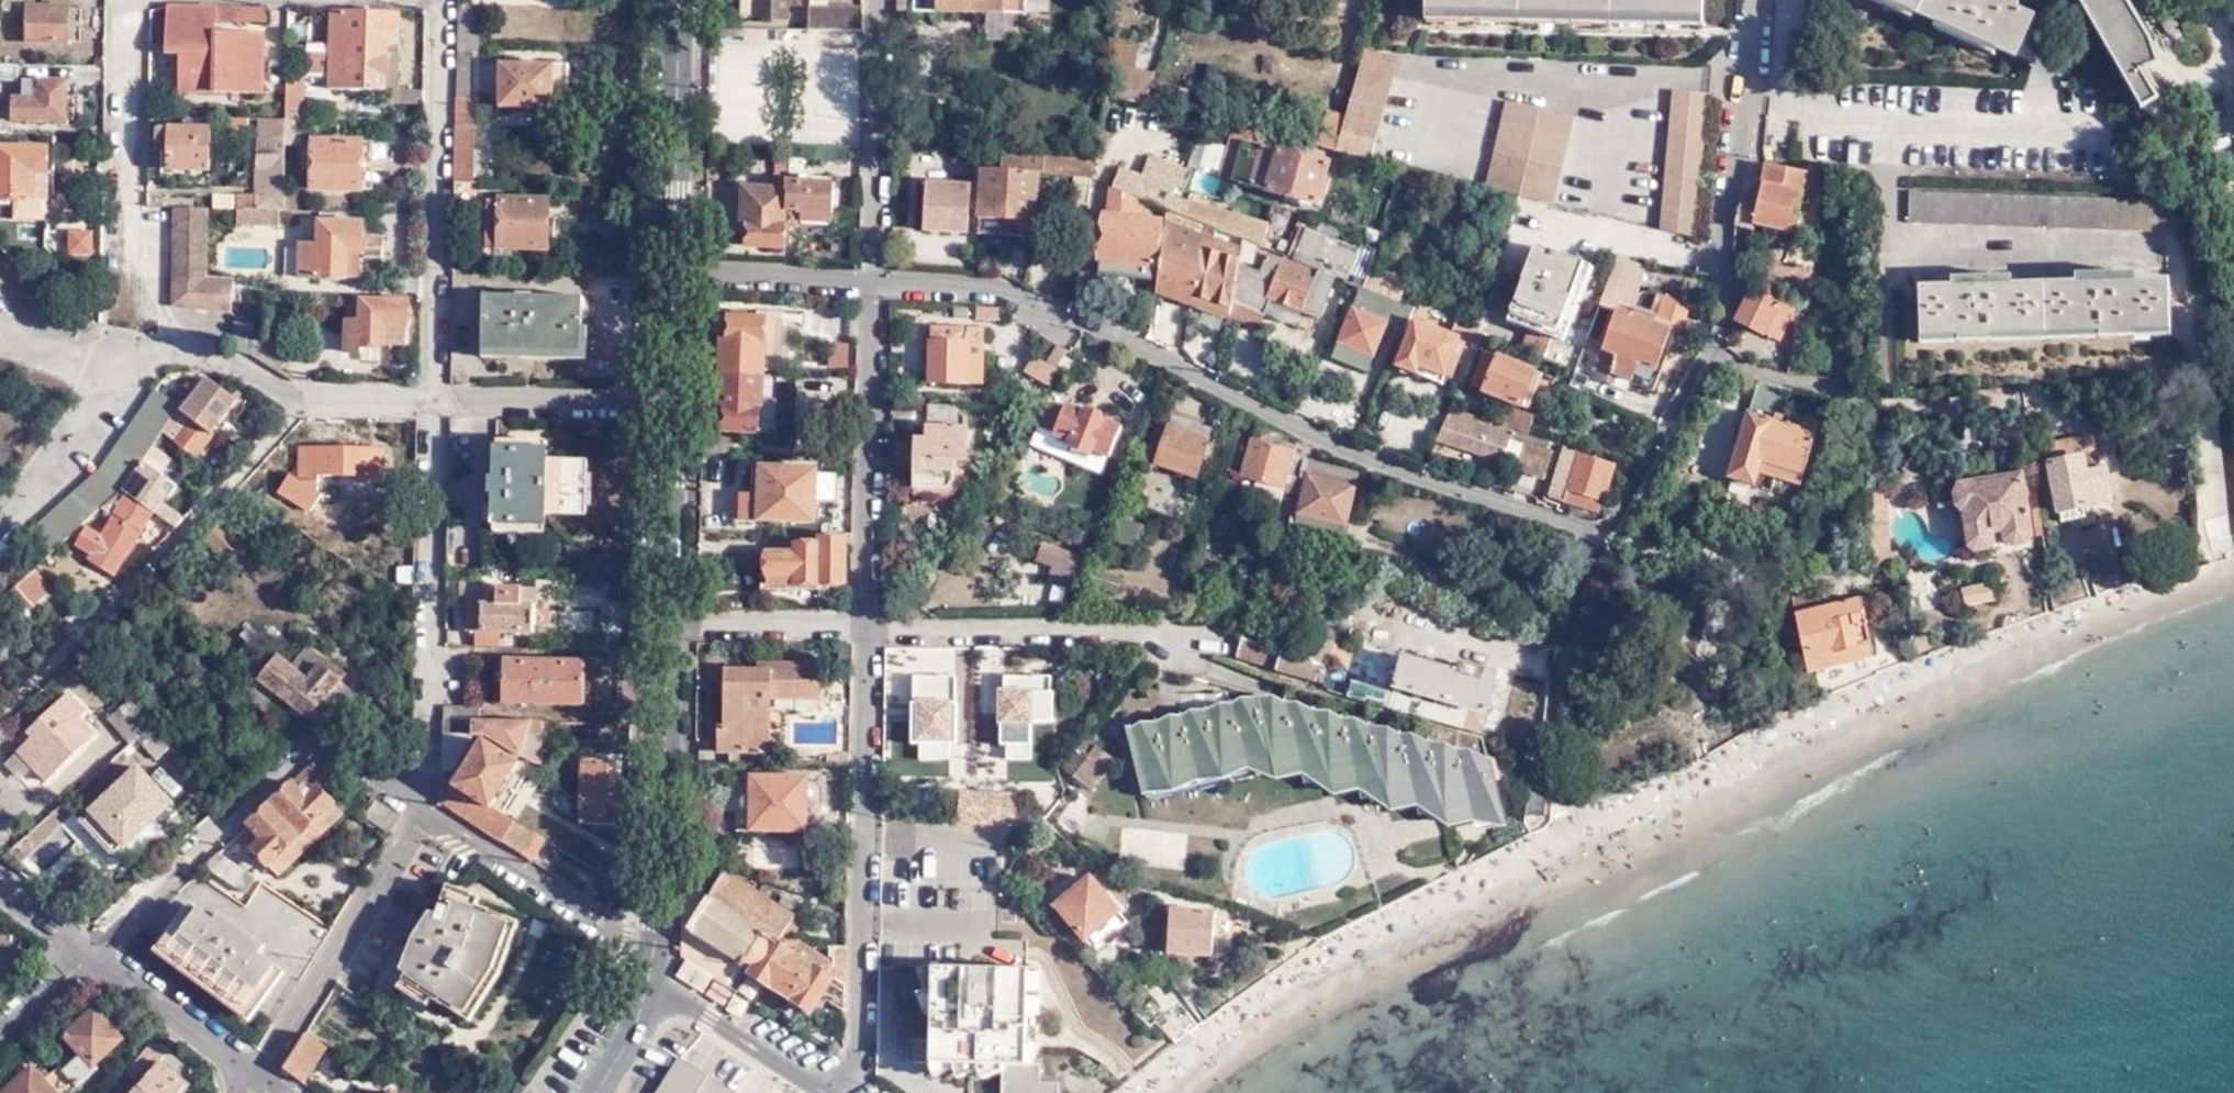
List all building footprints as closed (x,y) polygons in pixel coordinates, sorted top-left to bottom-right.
[(1,7),(10,10),(12,0),(3,0),(1,7)] [(757,15),(758,0),(742,0),(741,15),(757,15)] [(757,15),(789,16),(789,2),(801,1),(802,0),(758,0),(757,15)] [(898,14),(1025,15),(1025,0),(898,0),(898,14)] [(1427,26),(1704,29),(1704,0),(1427,0),(1427,26)] [(1988,0),(1880,0),(2016,59),(2018,56),(2032,62),(2042,36),(2030,30),(2034,20),(1988,0)] [(2122,86),(2137,112),(2154,102),(2137,74),(2154,67),(2144,42),(2118,0),(2070,0),(2122,86)] [(863,8),(810,6),(808,28),(862,29),(863,8)] [(69,7),(29,7),(28,40),(68,40),(69,7)] [(267,28),(268,12),(180,9),(170,10),(168,59),(181,59),(181,97),(265,98),(265,38),(217,36),(217,26),(267,28)] [(400,14),(333,12),(331,90),(399,92),(400,14)] [(784,77),(784,34),(720,34),(720,77),(784,77)] [(328,49),(313,49),(313,73),(328,72),(328,49)] [(477,52),(459,52),(459,68),(458,98),(476,99),(477,68),(477,52)] [(492,52),(481,52),(482,61),(492,61),(492,52)] [(1365,52),(1337,155),(1373,163),(1400,62),(1365,52)] [(15,64),(0,64),(0,82),(14,82),(15,64)] [(500,64),(500,107),(567,107),(568,64),(500,64)] [(306,81),(288,80),(288,119),(304,119),(306,81)] [(68,83),(24,82),(24,100),(16,100),(16,119),(67,121),(68,83)] [(1692,240),(1698,241),(1712,97),(1675,93),(1661,232),(1691,240),(1692,240)] [(457,181),(477,181),(478,126),(481,126),(481,99),(476,99),(458,98),(457,181)] [(1487,190),(1519,198),(1556,207),(1576,120),(1508,105),(1487,190)] [(1336,154),(1344,121),(1325,116),(1316,149),(1336,154)] [(287,144),(288,119),(259,119),(258,155),(256,155),(255,208),(259,208),(285,209),(287,144)] [(304,119),(288,119),(287,144),(303,145),(304,119)] [(211,129),(160,128),(159,150),(168,150),(168,169),(209,170),(211,129)] [(1260,136),(1230,129),(1227,140),(1257,147),(1260,136)] [(364,141),(313,140),(313,189),(363,189),(364,141)] [(1257,147),(1227,140),(1217,181),(1314,205),(1324,164),(1257,147)] [(48,201),(49,147),(0,146),(0,200),(48,201)] [(1063,159),(1002,155),(1002,171),(984,171),(981,235),(1036,239),(1038,174),(1061,175),(1063,159)] [(1094,161),(1063,159),(1061,175),(1092,177),(1094,161)] [(1186,173),(1151,163),(1146,180),(1181,191),(1186,173)] [(1767,166),(1760,200),(1755,228),(1796,237),(1806,193),(1824,197),(1824,196),(1828,180),(1807,175),(1768,167),(1767,166)] [(805,177),(796,176),(785,176),(786,170),(775,169),(774,188),(741,186),(740,221),(748,221),(748,244),(783,245),(784,224),(796,225),(796,208),(802,209),(831,209),(833,178),(805,177)] [(483,207),(484,181),(477,181),(457,181),(456,207),(483,207)] [(1118,183),(1115,193),(1143,204),(1165,212),(1203,228),(1256,248),(1262,228),(1208,213),(1207,211),(1190,205),(1190,207),(1118,183)] [(970,234),(972,186),(929,184),(927,231),(970,234)] [(1115,193),(1111,192),(1108,218),(1107,218),(1105,218),(1101,262),(1155,268),(1161,224),(1141,222),(1143,204),(1115,193)] [(1760,200),(1742,196),(1736,229),(1754,233),(1755,228),(1760,200)] [(551,199),(490,199),(490,246),(550,248),(551,199)] [(2168,210),(1911,200),(1910,230),(2168,240),(2168,210)] [(208,207),(173,207),(172,305),(233,312),(236,281),(207,278),(208,207)] [(255,208),(235,208),(234,223),(258,224),(259,208),(255,208)] [(285,209),(259,208),(258,224),(284,223),(285,209)] [(830,220),(831,209),(802,209),(802,218),(830,220)] [(318,245),(291,244),(290,276),(362,278),(363,223),(319,222),(318,245)] [(1285,252),(1290,229),(1269,225),(1264,248),(1285,252)] [(69,253),(97,252),(97,226),(69,226),(69,253)] [(1156,295),(1191,306),(1200,240),(1163,228),(1156,295)] [(1305,229),(1292,262),(1332,278),(1345,283),(1358,251),(1332,240),(1330,247),(1317,242),(1320,235),(1305,229)] [(1332,240),(1320,235),(1317,242),(1330,247),(1332,240)] [(1229,310),(1237,253),(1200,240),(1191,306),(1228,319),(1229,310)] [(1584,262),(1535,244),(1507,322),(1530,330),(1524,349),(1545,357),(1553,339),(1555,339),(1584,262)] [(1251,257),(1237,253),(1229,310),(1255,319),(1261,301),(1317,319),(1332,278),(1292,262),(1281,258),(1279,261),(1262,255),(1255,273),(1248,271),(1251,257)] [(1646,268),(1618,259),(1603,305),(1619,309),(1632,314),(1639,289),(1646,268)] [(1101,262),(1099,275),(1153,281),(1155,268),(1101,262)] [(1362,290),(1378,296),(1384,273),(1371,268),(1362,290)] [(1406,282),(1384,273),(1378,296),(1398,303),(1406,282)] [(1953,294),(1922,295),(1923,351),(2172,345),(2170,288),(2138,289),(2137,281),(2078,282),(2079,290),(2015,293),(2014,284),(1954,286),(1953,294)] [(1778,321),(1788,303),(1773,295),(1766,291),(1755,285),(1741,319),(1765,333),(1772,319),(1778,321)] [(1384,328),(1403,334),(1413,309),(1359,292),(1334,358),(1351,364),(1356,350),(1373,356),(1384,328)] [(1664,297),(1656,317),(1672,322),(1669,330),(1683,335),(1692,307),(1679,302),(1664,297)] [(409,301),(362,298),(361,320),(346,320),(346,354),(365,355),(365,345),(408,345),(409,301)] [(486,303),(486,356),(585,359),(586,306),(486,303)] [(1463,308),(1456,325),(1472,332),(1481,335),(1485,317),(1463,308)] [(1669,330),(1672,322),(1656,317),(1637,311),(1635,315),(1632,314),(1619,309),(1606,344),(1598,366),(1619,374),(1635,380),(1654,386),(1660,372),(1655,370),(1669,330)] [(724,338),(722,373),(764,374),(764,359),(766,342),(791,343),(792,312),(731,310),(730,337),(724,338)] [(1001,311),(980,310),(979,321),(1001,322),(1001,311)] [(1229,310),(1228,319),(1252,328),(1255,319),(1229,310)] [(1456,325),(1452,324),(1448,333),(1414,321),(1396,368),(1418,375),(1420,369),(1448,379),(1461,348),(1465,349),(1472,332),(1456,325)] [(985,331),(936,330),(935,344),(933,343),(931,385),(983,385),(985,331)] [(791,360),(791,343),(766,342),(764,359),(791,360)] [(850,344),(830,344),(830,369),(850,369),(850,344)] [(1060,348),(1050,363),(1039,356),(1028,374),(1049,388),(1060,370),(1065,363),(1071,355),(1060,348)] [(1368,371),(1373,356),(1356,350),(1351,364),(1368,371)] [(1548,373),(1502,353),(1497,366),(1486,362),(1477,383),(1534,407),(1548,373)] [(1619,374),(1598,366),(1594,378),(1614,385),(1619,374)] [(187,396),(181,406),(179,407),(191,417),(177,436),(174,440),(197,457),(215,434),(213,431),(238,400),(205,373),(187,396)] [(761,430),(764,374),(722,373),(721,409),(727,409),(726,429),(761,430)] [(1635,380),(1619,374),(1614,385),(1630,392),(1635,380)] [(181,406),(187,396),(174,386),(166,395),(181,406)] [(1792,393),(1760,386),(1754,411),(1752,416),(1748,415),(1730,482),(1759,490),(1762,476),(1804,486),(1818,433),(1784,426),(1786,422),(1792,393)] [(173,416),(179,407),(181,406),(166,395),(157,389),(156,390),(142,412),(100,470),(30,535),(49,556),(105,503),(115,510),(143,530),(155,510),(122,486),(141,461),(156,440),(173,416)] [(1047,403),(1037,428),(1056,435),(1054,439),(1068,445),(1066,448),(1069,449),(1067,454),(1071,463),(1080,467),(1089,464),(1091,458),(1095,459),(1096,454),(1112,461),(1125,428),(1107,421),(1109,418),(1105,416),(1106,412),(1101,405),(1093,403),(1083,407),(1082,410),(1067,404),(1065,410),(1047,403)] [(965,408),(931,407),(930,440),(919,440),(919,490),(951,491),(959,483),(959,462),(970,462),(970,429),(964,428),(965,408)] [(1507,426),(1453,408),(1441,438),(1506,460),(1507,455),(1513,439),(1527,444),(1549,451),(1552,442),(1532,435),(1517,430),(1507,426)] [(1514,409),(1507,426),(1517,430),(1532,435),(1538,418),(1514,409)] [(181,421),(173,416),(156,440),(166,449),(174,440),(177,436),(174,433),(181,421)] [(1173,422),(1171,432),(1209,442),(1212,434),(1173,422)] [(1258,423),(1251,444),(1296,456),(1298,445),(1258,423)] [(1169,436),(1159,433),(1153,454),(1151,454),(1146,470),(1159,474),(1160,469),(1189,477),(1192,467),(1202,470),(1209,442),(1171,432),(1169,436)] [(1527,444),(1513,439),(1507,455),(1522,460),(1527,444)] [(2096,442),(2055,452),(2059,469),(2054,471),(2068,529),(2091,524),(2088,512),(2117,505),(2110,474),(2104,475),(2096,442)] [(155,444),(147,457),(166,469),(175,456),(155,444)] [(1293,462),(1296,456),(1251,444),(1242,478),(1258,482),(1252,503),(1280,511),(1286,488),(1293,462)] [(1549,451),(1527,444),(1522,460),(1518,471),(1545,480),(1554,453),(1549,451)] [(1316,451),(1298,445),(1296,456),(1293,462),(1286,488),(1303,492),(1293,529),(1340,542),(1355,488),(1308,475),(1314,459),(1316,451)] [(383,468),(383,448),(319,447),(298,447),(298,479),(318,479),(318,475),(356,476),(356,467),(383,468)] [(485,503),(485,520),(497,520),(496,522),(547,523),(547,509),(580,509),(581,462),(548,462),(548,448),(498,448),(496,503),(485,503)] [(1564,451),(1560,462),(1575,466),(1579,456),(1564,451)] [(1613,467),(1579,456),(1575,466),(1560,462),(1550,497),(1599,512),(1613,467)] [(1360,470),(1314,459),(1308,475),(1355,488),(1360,470)] [(174,485),(141,461),(122,486),(155,510),(177,526),(187,517),(162,500),(174,485)] [(818,466),(761,464),(760,492),(745,492),(744,517),(816,520),(818,466)] [(2212,501),(2224,500),(2221,466),(2209,466),(2212,501)] [(383,484),(383,468),(356,467),(356,476),(356,477),(356,485),(383,484)] [(2040,499),(2038,482),(2025,483),(2025,481),(2021,481),(1964,491),(1973,549),(1980,556),(1994,554),(1998,547),(2011,545),(2017,553),(2029,551),(2033,544),(2034,543),(2028,501),(2040,499)] [(278,507),(295,518),(307,500),(290,488),(278,507)] [(1888,495),(1869,495),(1870,530),(1889,530),(1888,495)] [(87,524),(76,542),(91,551),(87,559),(117,576),(143,530),(115,510),(102,532),(87,524)] [(2232,553),(2229,536),(2226,537),(2224,519),(2206,524),(2210,541),(2207,542),(2210,558),(2232,553)] [(246,544),(224,521),(204,540),(227,563),(246,544)] [(1138,552),(1145,529),(1123,522),(1115,545),(1138,552)] [(785,543),(767,544),(767,589),(797,589),(797,583),(840,582),(841,543),(797,543),(796,552),(785,552),(785,543)] [(1055,568),(1075,576),(1080,561),(1042,547),(1036,562),(1055,568)] [(54,585),(37,568),(18,586),(36,604),(54,585)] [(1072,584),(1075,576),(1055,568),(1052,576),(1072,584)] [(1804,660),(1869,644),(1864,624),(1869,624),(1869,583),(1855,586),(1854,601),(1819,610),(1815,593),(1788,598),(1804,660)] [(1993,584),(1962,591),(1967,610),(1997,602),(1993,584)] [(18,586),(0,603),(0,610),(20,629),(40,608),(36,604),(18,586)] [(522,603),(524,587),(499,587),(498,604),(486,603),(485,595),(469,595),(469,630),(479,630),(505,630),(536,631),(537,603),(522,603)] [(538,587),(524,587),(522,603),(537,603),(538,587)] [(1312,660),(1244,640),(1239,657),(1238,659),(1252,664),(1324,684),(1341,623),(1325,618),(1312,660)] [(243,673),(255,683),(259,678),(274,690),(252,719),(283,743),(311,716),(335,732),(363,696),(342,679),(321,664),(304,652),(293,667),(243,629),(237,636),(247,642),(245,645),(256,653),(243,673)] [(505,630),(479,630),(479,645),(504,646),(505,630)] [(1871,657),(1869,644),(1804,660),(1807,673),(1871,657)] [(973,650),(888,649),(886,708),(930,709),(930,706),(933,706),(933,710),(972,710),(973,651),(973,650)] [(1397,681),(1404,660),(1373,651),(1367,672),(1397,681)] [(326,658),(321,664),(342,679),(347,673),(326,658)] [(585,661),(504,659),(504,702),(585,704),(585,661)] [(1404,660),(1397,681),(1395,687),(1403,690),(1401,696),(1354,682),(1349,697),(1480,736),(1496,677),(1461,667),(1459,675),(1404,660)] [(769,671),(735,671),(735,693),(726,693),(725,724),(720,725),(719,749),(731,750),(732,765),(772,763),(774,697),(818,699),(819,664),(769,662),(769,671)] [(726,670),(726,693),(735,693),(735,671),(726,670)] [(259,678),(255,683),(245,696),(261,707),(274,690),(259,678)] [(1484,743),(1293,689),(1285,714),(1268,709),(1137,738),(1153,799),(1279,770),(1282,779),(1305,774),(1309,788),(1333,784),(1335,795),(1362,791),(1365,803),(1392,799),(1395,811),(1420,808),(1423,820),(1448,816),(1449,819),(1472,813),(1476,827),(1503,821),(1484,743)] [(20,753),(30,764),(48,782),(83,748),(67,731),(86,712),(69,694),(29,733),(34,738),(20,753)] [(446,706),(445,718),(481,719),(481,707),(446,706)] [(130,744),(137,738),(152,724),(136,708),(115,729),(130,744)] [(445,718),(445,733),(480,732),(485,732),(537,758),(544,731),(545,720),(481,719),(445,718)] [(157,760),(172,746),(152,724),(137,738),(157,760)] [(444,778),(461,778),(471,761),(465,757),(480,732),(445,733),(444,778)] [(471,761),(461,778),(458,783),(493,803),(521,762),(486,740),(471,761)] [(1088,743),(1080,754),(1090,761),(1098,750),(1088,743)] [(1116,763),(1098,750),(1090,761),(1080,754),(1065,773),(1094,794),(1116,763)] [(828,753),(828,761),(852,760),(852,751),(841,752),(841,753),(828,753)] [(18,776),(30,764),(20,753),(7,765),(18,776)] [(307,785),(327,766),(315,759),(297,776),(307,785)] [(583,803),(582,823),(608,823),(621,823),(622,761),(610,761),(584,761),(583,803)] [(324,789),(339,774),(327,766),(307,785),(312,790),(319,784),(324,789)] [(165,811),(172,820),(181,812),(140,767),(92,811),(126,847),(144,831),(165,811)] [(812,776),(739,774),(738,829),(809,831),(812,776)] [(297,776),(271,801),(303,834),(312,842),(340,815),(331,806),(335,801),(319,784),(312,790),(307,785),(297,776)] [(518,849),(532,828),(493,803),(458,783),(461,778),(444,778),(444,802),(518,849)] [(995,786),(995,794),(995,824),(1017,825),(1019,787),(995,786)] [(572,790),(562,790),(559,807),(582,823),(583,803),(572,802),(572,790)] [(961,823),(995,824),(995,794),(963,793),(961,823)] [(401,814),(375,797),(364,815),(390,832),(401,814)] [(271,865),(303,834),(271,801),(250,822),(265,837),(254,848),(271,865)] [(151,839),(172,820),(165,811),(144,831),(151,839)] [(518,849),(533,859),(537,852),(531,848),(539,833),(532,828),(518,849)] [(281,874),(312,842),(303,834),(271,865),(281,874)] [(257,875),(220,851),(207,863),(248,889),(257,875)] [(726,874),(710,899),(773,939),(755,968),(752,973),(815,1011),(823,996),(846,1012),(848,946),(834,946),(833,964),(818,954),(811,965),(794,954),(800,944),(790,939),(798,926),(792,921),(795,916),(726,874)] [(1044,910),(1056,899),(1034,876),(1022,888),(1044,910)] [(465,902),(468,894),(470,890),(446,880),(432,908),(418,936),(395,964),(385,977),(407,995),(408,994),(413,987),(420,992),(430,1001),(431,1000),(438,992),(451,1004),(477,969),(495,928),(479,921),(484,911),(473,905),(465,902)] [(1087,942),(1122,913),(1094,880),(1058,909),(1087,942)] [(773,939),(710,899),(685,884),(683,954),(740,992),(752,973),(755,968),(773,939)] [(476,897),(468,894),(465,902),(473,905),(476,897)] [(391,961),(395,964),(418,936),(432,908),(426,906),(407,931),(391,961)] [(280,966),(201,909),(171,949),(250,1007),(280,966)] [(499,919),(484,911),(479,921),(495,928),(499,919)] [(1217,914),(1172,912),(1170,954),(1214,957),(1217,914)] [(1131,923),(1122,913),(1087,942),(1096,953),(1131,923)] [(477,969),(451,1004),(445,1011),(455,1019),(480,987),(491,972),(512,925),(499,919),(495,928),(477,969)] [(936,965),(932,1036),(916,1035),(915,1058),(1002,1061),(1001,1092),(1059,1092),(1060,1081),(1041,1080),(1041,1063),(1028,1063),(1032,968),(936,965)] [(413,987),(408,994),(414,999),(420,992),(413,987)] [(445,1011),(451,1004),(438,992),(431,1000),(445,1011)] [(53,1076),(70,1092),(74,1092),(99,1071),(95,1066),(125,1041),(98,1012),(67,1039),(79,1053),(53,1076)] [(331,1047),(309,1034),(288,1068),(308,1083),(331,1047)] [(192,1088),(147,1051),(126,1077),(139,1087),(134,1092),(187,1092),(192,1088)] [(682,1057),(660,1092),(738,1092),(682,1057)] [(53,1076),(47,1069),(39,1076),(32,1069),(4,1092),(70,1092),(53,1076)]
